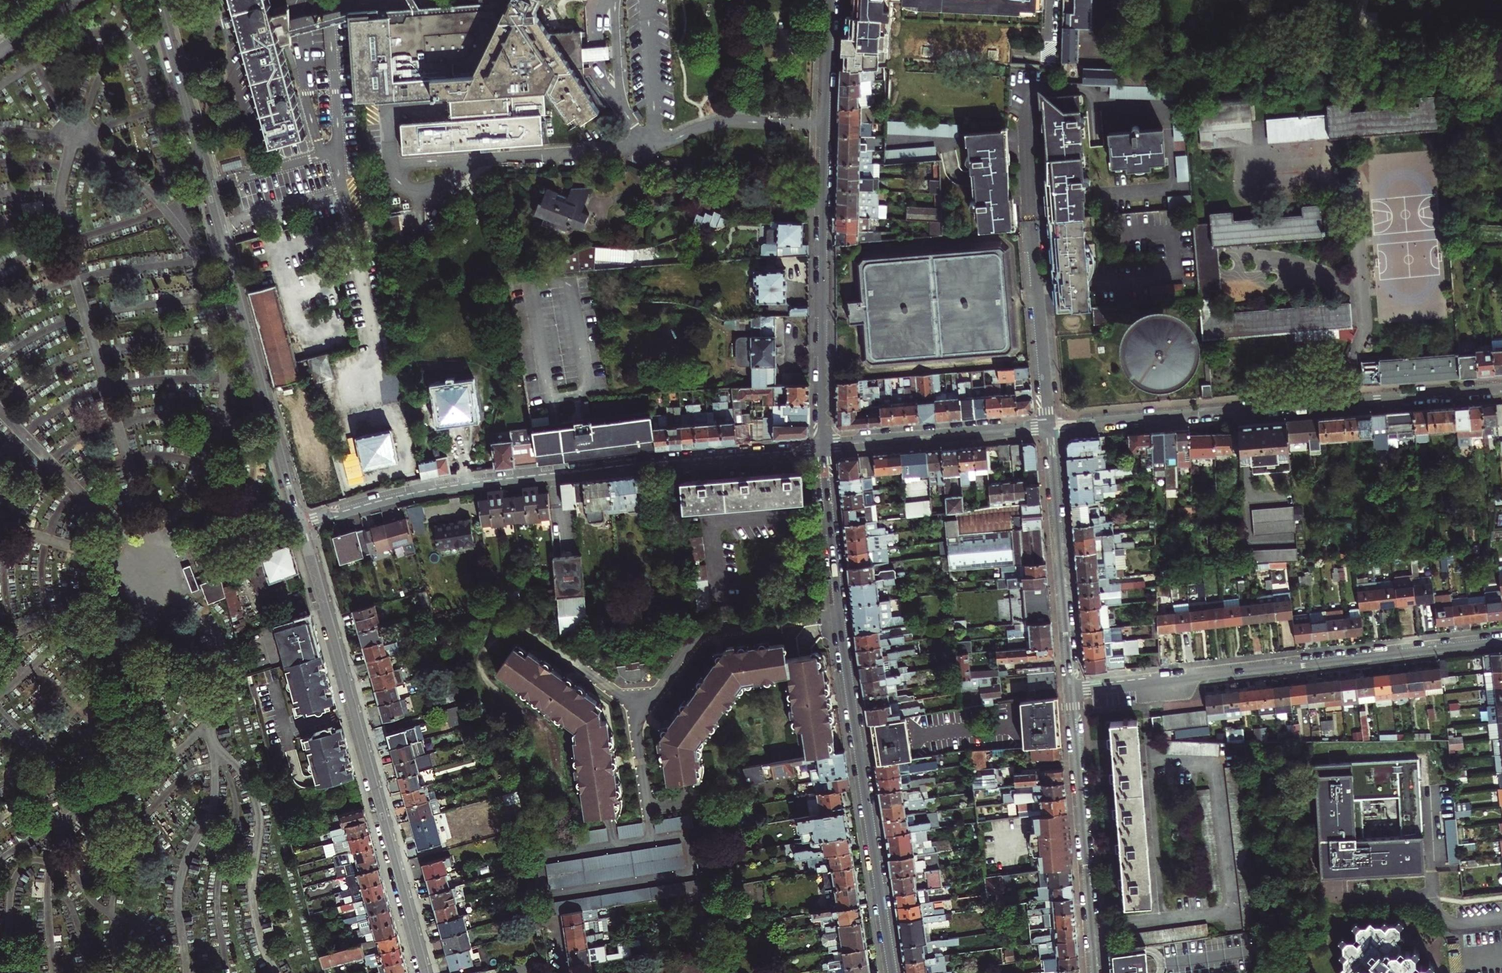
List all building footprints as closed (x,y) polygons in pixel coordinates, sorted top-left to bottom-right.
[(269,0),(233,0),(238,19),(240,28),(272,145),(306,136),(280,39),(289,36),(289,29),(289,22),(289,12),(273,16),(278,10),(272,11),(269,0)] [(357,100),(383,98),(451,95),(453,120),(451,120),(451,123),(402,126),(400,126),(402,152),(455,148),(469,145),(542,141),(541,114),(545,114),(543,88),(547,88),(569,119),(571,117),(576,125),(604,106),(583,76),(582,59),(581,47),(580,32),(573,32),(572,30),(571,32),(548,34),(536,18),(536,11),(542,0),(479,0),(479,1),(477,1),(475,4),(461,5),(421,8),(416,0),(409,0),(414,9),(414,15),(406,15),(403,22),(382,23),(381,16),(375,16),(350,18),(351,25),(357,100)] [(889,20),(890,5),(919,5),(919,9),(928,9),(928,5),(973,5),(973,9),(983,9),(983,5),(1012,5),(1012,9),(1021,9),(1021,5),(1045,5),(1045,0),(851,0),(851,4),(854,4),(854,10),(854,18),(889,20)] [(1062,61),(1077,62),(1078,29),(1091,29),(1092,0),(1075,0),(1074,15),(1063,14),(1062,61)] [(289,12),(289,9),(289,7),(283,8),(278,10),(273,16),(289,12)] [(289,22),(289,29),(351,25),(350,18),(289,22)] [(844,63),(843,70),(850,70),(860,70),(872,69),(879,69),(879,56),(887,56),(888,42),(880,42),(881,22),(889,23),(889,20),(854,18),(846,18),(846,30),(845,39),(848,39),(847,48),(843,47),(841,49),(841,56),(844,56),(844,63)] [(240,28),(238,19),(228,22),(230,31),(240,28)] [(596,46),(581,47),(582,59),(597,58),(608,58),(607,45),(596,46)] [(1100,84),(1107,84),(1108,84),(1116,85),(1116,69),(1083,68),(1083,84),(1100,84)] [(843,70),(840,70),(840,78),(839,84),(867,81),(869,81),(872,81),(872,69),(860,70),(860,71),(850,72),(850,70),(843,70)] [(1146,71),(1119,70),(1119,84),(1146,85),(1146,71)] [(867,81),(839,84),(839,90),(839,96),(851,95),(851,97),(857,97),(857,95),(865,94),(870,94),(869,81),(867,81)] [(1116,85),(1108,84),(1108,98),(1182,100),(1181,87),(1153,86),(1116,85)] [(1049,221),(1082,218),(1085,218),(1083,198),(1085,197),(1084,188),(1087,187),(1088,187),(1089,186),(1089,185),(1090,185),(1090,184),(1090,183),(1090,182),(1089,181),(1088,180),(1087,180),(1083,180),(1083,172),(1081,173),(1080,166),(1083,166),(1082,158),(1081,158),(1079,136),(1084,136),(1083,127),(1084,127),(1085,126),(1085,125),(1086,124),(1086,123),(1085,121),(1084,120),(1083,119),(1082,119),(1078,119),(1077,105),(1080,105),(1079,97),(1077,97),(1044,99),(1037,92),(1038,108),(1041,107),(1042,122),(1042,144),(1045,144),(1045,148),(1042,148),(1041,153),(1041,156),(1044,156),(1044,161),(1043,161),(1043,168),(1047,168),(1048,182),(1046,182),(1047,195),(1044,195),(1045,199),(1046,215),(1049,215),(1049,221)] [(851,95),(839,96),(839,103),(838,110),(866,107),(865,94),(857,95),(857,97),(851,97),(851,95)] [(1248,96),(1196,101),(1199,132),(1201,148),(1251,143),(1251,127),(1248,96)] [(1440,129),(1437,98),(1418,99),(1419,108),(1350,113),(1350,105),(1327,107),(1328,115),(1329,138),(1440,129)] [(866,107),(838,110),(838,115),(838,122),(849,122),(852,124),(860,124),(860,123),(871,123),(871,106),(866,107)] [(1186,139),(1184,114),(1171,116),(1173,140),(1186,139)] [(1268,143),(1329,138),(1328,115),(1293,118),(1295,136),(1268,138),(1268,143)] [(1293,118),(1266,120),(1268,138),(1295,136),(1293,118)] [(884,119),(884,132),(956,137),(957,124),(884,119)] [(838,130),(838,136),(871,137),(871,123),(860,123),(860,124),(852,124),(849,122),(838,122),(838,130)] [(1131,131),(1108,133),(1110,162),(1108,163),(1109,169),(1122,168),(1121,166),(1126,165),(1126,169),(1135,169),(1135,171),(1138,170),(1140,170),(1143,170),(1145,169),(1147,168),(1148,167),(1150,167),(1150,163),(1154,162),(1154,165),(1167,164),(1167,157),(1164,158),(1162,128),(1138,130),(1138,129),(1138,128),(1138,127),(1137,127),(1137,126),(1136,126),(1135,126),(1134,126),(1133,126),(1132,126),(1132,127),(1131,127),(1131,128),(1131,129),(1130,130),(1131,130),(1131,131)] [(999,130),(968,134),(968,135),(966,135),(967,144),(969,144),(970,153),(969,153),(968,154),(967,154),(966,155),(966,156),(965,157),(965,158),(966,158),(966,160),(967,160),(968,161),(969,161),(970,161),(971,161),(974,198),(973,198),(972,199),(971,199),(970,200),(970,201),(969,202),(969,203),(970,204),(970,205),(971,206),(972,207),(973,207),(975,207),(978,207),(979,216),(980,230),(1012,227),(1012,228),(1015,228),(1014,210),(1012,196),(1008,196),(1005,159),(1007,159),(1007,156),(1006,152),(1005,152),(1004,144),(1001,145),(999,130)] [(837,142),(837,148),(848,149),(851,151),(859,151),(860,150),(871,150),(873,150),(874,137),(871,137),(838,136),(837,142)] [(884,151),(885,164),(933,160),(935,159),(934,146),(884,151)] [(837,163),(871,164),(871,150),(860,150),(859,151),(851,151),(848,149),(837,148),(837,156),(837,163)] [(1189,180),(1187,155),(1175,156),(1177,180),(1189,180)] [(878,178),(878,164),(871,164),(837,163),(837,169),(837,176),(847,176),(851,178),(859,178),(859,177),(878,178)] [(836,185),(836,190),(878,191),(878,178),(859,177),(859,178),(851,178),(847,176),(837,176),(836,185)] [(934,179),(929,179),(929,193),(940,193),(939,179),(934,179)] [(566,198),(545,191),(534,216),(547,222),(545,225),(564,232),(566,227),(583,233),(585,226),(587,227),(591,218),(584,216),(587,208),(593,192),(569,190),(566,198)] [(878,191),(836,190),(836,196),(836,203),(847,203),(850,205),(858,205),(859,204),(882,205),(882,191),(878,191)] [(1167,198),(1168,210),(1191,208),(1190,195),(1167,198)] [(847,203),(836,203),(836,211),(836,217),(874,219),(885,219),(885,205),(882,205),(859,204),(858,205),(850,205),(847,203)] [(906,220),(930,221),(941,221),(940,207),(906,206),(906,220)] [(1212,247),(1217,247),(1322,238),(1319,206),(1301,208),(1301,216),(1233,222),(1232,213),(1209,215),(1210,224),(1212,247)] [(713,213),(712,217),(705,214),(703,218),(696,215),(693,223),(695,222),(698,221),(701,221),(714,219),(715,216),(716,214),(713,213)] [(388,215),(392,240),(401,238),(397,214),(388,215)] [(695,222),(693,223),(690,230),(690,234),(717,230),(721,216),(716,214),(715,216),(714,219),(701,221),(698,221),(695,222)] [(873,231),(874,219),(836,217),(836,224),(835,230),(847,230),(849,232),(857,232),(858,231),(873,231)] [(1069,296),(1089,294),(1090,294),(1088,279),(1090,279),(1091,277),(1092,276),(1092,275),(1093,272),(1094,270),(1094,268),(1093,268),(1092,262),(1091,255),(1093,254),(1092,251),(1091,250),(1091,249),(1089,247),(1088,246),(1087,245),(1086,245),(1084,232),(1083,232),(1082,218),(1049,221),(1050,222),(1048,222),(1049,235),(1051,235),(1052,248),(1050,248),(1050,254),(1052,254),(1053,261),(1053,268),(1052,268),(1053,282),(1054,282),(1055,289),(1056,295),(1069,294),(1069,296)] [(770,221),(769,229),(777,230),(778,222),(777,221),(772,221),(772,222),(770,221)] [(762,246),(762,258),(808,255),(808,249),(808,245),(801,245),(801,222),(778,222),(777,230),(769,229),(768,230),(768,244),(765,244),(762,246)] [(1212,247),(1210,224),(1193,226),(1197,283),(1214,282),(1216,298),(1222,297),(1217,247),(1212,247)] [(847,230),(835,230),(835,237),(835,244),(839,244),(849,243),(883,240),(883,232),(873,231),(858,231),(857,232),(849,232),(847,230)] [(440,244),(438,231),(425,233),(427,246),(440,244)] [(392,240),(394,251),(403,249),(401,238),(392,240)] [(1001,242),(860,253),(853,262),(856,301),(847,302),(848,314),(849,324),(858,323),(861,362),(870,369),(1010,357),(1017,349),(1010,248),(1001,242)] [(835,244),(835,254),(846,253),(846,247),(849,247),(849,243),(839,244),(835,244)] [(764,268),(756,268),(756,272),(754,272),(754,284),(757,284),(757,302),(767,302),(767,309),(767,317),(775,316),(782,315),(808,314),(808,306),(790,307),(784,301),(784,289),(785,289),(785,286),(785,282),(784,282),(784,270),(773,270),(773,267),(764,268)] [(1197,283),(1199,299),(1202,340),(1294,332),(1338,329),(1352,327),(1350,305),(1210,316),(1209,299),(1216,298),(1214,282),(1197,283)] [(1149,288),(1150,302),(1184,300),(1183,285),(1149,288)] [(274,286),(248,293),(249,297),(273,387),(287,384),(312,377),(307,360),(295,363),(274,286)] [(1069,294),(1056,295),(1056,296),(1054,296),(1054,300),(1054,302),(1056,302),(1057,311),(1090,308),(1089,294),(1069,296),(1069,294)] [(1110,324),(1109,306),(1092,308),(1093,325),(1110,324)] [(1123,329),(1120,343),(1122,357),(1128,369),(1138,379),(1150,384),(1164,385),(1176,382),(1187,375),(1195,365),(1199,354),(1200,341),(1196,329),(1190,319),(1180,311),(1168,307),(1156,306),(1142,310),(1131,318),(1123,329)] [(767,317),(767,309),(757,309),(757,317),(767,317)] [(775,347),(775,316),(767,317),(757,317),(751,319),(739,320),(739,330),(751,330),(751,337),(740,337),(738,338),(737,338),(736,339),(736,341),(736,360),(736,362),(736,363),(737,365),(738,365),(740,366),(751,365),(751,388),(767,387),(775,386),(775,374),(775,347)] [(1338,329),(1294,332),(1295,343),(1339,339),(1338,329)] [(1475,351),(1475,354),(1477,376),(1486,376),(1494,375),(1492,351),(1491,350),(1475,351)] [(1492,351),(1494,375),(1501,374),(1501,351),(1492,351)] [(1477,376),(1475,354),(1458,356),(1460,378),(1471,377),(1477,376)] [(332,379),(325,355),(307,360),(312,377),(314,384),(332,379)] [(1408,359),(1361,363),(1363,386),(1434,380),(1460,378),(1458,356),(1408,359)] [(1013,368),(1014,379),(1029,378),(1029,372),(1028,367),(1013,368)] [(1013,368),(998,370),(999,381),(1008,381),(1011,387),(1008,387),(1008,391),(1010,395),(1000,395),(1002,415),(1011,415),(1017,414),(1015,384),(1014,379),(1013,368)] [(999,381),(998,370),(983,371),(983,376),(992,375),(993,381),(991,385),(984,385),(984,389),(987,417),(996,416),(1002,415),(1000,395),(1000,392),(999,381)] [(983,371),(971,372),(971,381),(984,380),(983,376),(983,371)] [(802,372),(782,373),(783,385),(803,384),(802,372)] [(972,390),(972,387),(966,388),(965,372),(957,373),(961,419),(967,418),(974,418),(972,390)] [(953,399),(947,399),(948,420),(955,420),(961,419),(957,373),(951,374),(953,393),(953,399)] [(932,375),(914,377),(919,423),(928,422),(936,421),(932,375)] [(948,420),(947,399),(940,400),(940,395),(938,375),(932,375),(936,421),(941,421),(948,420)] [(919,423),(914,377),(909,377),(910,389),(911,395),(904,395),(906,424),(913,423),(919,423)] [(891,395),(894,425),(900,424),(906,424),(904,395),(903,389),(902,378),(896,378),(896,384),(897,394),(891,395)] [(879,405),(879,407),(881,426),(889,425),(894,425),(891,395),(890,384),(890,382),(890,379),(883,379),(885,394),(885,397),(881,397),(881,405),(879,405)] [(836,390),(836,398),(847,398),(847,396),(878,394),(878,387),(866,388),(866,381),(836,383),(836,390)] [(436,386),(435,387),(439,422),(440,422),(457,420),(473,418),(474,417),(470,383),(469,382),(436,386)] [(1015,384),(1017,414),(1029,413),(1030,411),(1032,409),(1031,401),(1030,383),(1015,384)] [(775,386),(767,387),(767,397),(773,398),(773,400),(777,400),(777,393),(782,393),(783,392),(784,391),(786,391),(785,405),(808,405),(808,394),(808,384),(803,384),(783,385),(775,386)] [(1211,385),(1206,385),(1201,386),(1202,398),(1202,399),(1212,399),(1211,385)] [(732,403),(740,402),(740,401),(751,400),(751,411),(750,411),(750,415),(751,441),(757,441),(762,440),(762,416),(762,405),(768,405),(780,405),(780,400),(777,400),(773,400),(773,398),(767,397),(767,387),(751,388),(731,389),(732,403)] [(981,417),(987,417),(984,389),(972,390),(974,418),(981,417)] [(847,398),(836,398),(836,404),(836,411),(868,408),(868,404),(867,401),(879,400),(878,395),(878,394),(847,396),(847,398)] [(718,403),(721,444),(729,443),(735,442),(733,410),(726,410),(725,402),(718,403)] [(751,441),(750,415),(741,415),(740,402),(732,403),(733,410),(735,442),(743,442),(751,441)] [(715,444),(721,444),(718,403),(711,404),(712,413),(706,413),(708,445),(715,444)] [(682,447),(680,415),(673,416),(673,406),(668,407),(668,404),(665,404),(666,407),(669,448),(678,447),(682,447)] [(691,446),(695,446),(692,405),(685,405),(686,415),(680,415),(682,447),(691,446)] [(708,445),(706,413),(700,414),(699,405),(692,405),(695,446),(702,445),(708,445)] [(762,416),(762,440),(767,440),(772,440),(772,423),(808,423),(808,413),(808,405),(785,405),(780,405),(768,405),(768,408),(772,408),(772,416),(762,416)] [(1489,405),(1482,406),(1484,432),(1485,446),(1488,446),(1488,434),(1492,434),(1492,438),(1498,438),(1497,425),(1495,405),(1489,405)] [(1484,432),(1482,406),(1476,407),(1468,407),(1470,433),(1484,432)] [(669,448),(666,407),(662,407),(662,416),(651,416),(656,449),(663,448),(669,448)] [(871,411),(871,415),(871,427),(876,427),(881,426),(879,407),(868,408),(868,411),(871,411)] [(1470,433),(1468,407),(1461,408),(1454,408),(1456,429),(1458,446),(1471,445),(1470,433)] [(868,408),(836,411),(836,421),(836,426),(838,427),(840,430),(868,427),(868,415),(868,411),(868,408)] [(1456,429),(1454,408),(1440,409),(1427,410),(1429,431),(1456,429)] [(1429,431),(1427,410),(1421,411),(1414,412),(1415,435),(1416,443),(1429,442),(1429,431)] [(1401,413),(1386,414),(1388,438),(1415,435),(1414,412),(1401,413)] [(651,413),(606,418),(611,454),(639,451),(656,449),(651,416),(651,413)] [(1371,415),(1373,437),(1373,440),(1373,441),(1385,441),(1386,444),(1389,444),(1388,438),(1386,414),(1379,414),(1371,415)] [(1346,439),(1373,437),(1371,415),(1360,416),(1345,417),(1346,439)] [(1346,439),(1345,417),(1332,418),(1318,419),(1320,442),(1346,439)] [(606,418),(561,424),(566,460),(590,457),(611,454),(606,418)] [(1320,442),(1318,419),(1302,421),(1286,422),(1288,442),(1310,441),(1311,446),(1320,446),(1320,442)] [(1250,431),(1252,458),(1252,469),(1290,466),(1288,442),(1286,422),(1272,423),(1260,424),(1255,425),(1255,431),(1250,431)] [(772,423),(772,440),(788,438),(805,437),(808,433),(808,430),(808,423),(772,423)] [(537,463),(566,460),(561,424),(531,427),(531,429),(534,443),(537,463)] [(1255,431),(1255,425),(1251,425),(1247,425),(1245,431),(1246,458),(1252,458),(1250,431),(1255,431)] [(357,436),(357,437),(363,468),(365,469),(381,465),(397,462),(398,460),(391,430),(390,429),(357,436)] [(493,443),(494,452),(496,468),(505,467),(514,466),(511,445),(519,444),(527,443),(534,443),(531,429),(510,432),(511,441),(493,443)] [(1183,431),(1176,431),(1178,468),(1191,468),(1191,461),(1190,433),(1190,430),(1183,431)] [(1226,434),(1214,434),(1215,457),(1240,456),(1239,430),(1233,431),(1231,431),(1231,434),(1226,434)] [(1170,432),(1164,432),(1167,477),(1167,491),(1179,490),(1178,468),(1176,431),(1170,432)] [(1167,477),(1164,432),(1159,433),(1152,433),(1153,466),(1154,478),(1167,477)] [(1153,466),(1152,433),(1139,434),(1128,435),(1129,454),(1134,453),(1134,455),(1136,457),(1142,457),(1143,467),(1153,466)] [(1190,433),(1191,461),(1215,460),(1215,457),(1214,434),(1205,435),(1197,435),(1197,433),(1190,433)] [(1066,451),(1067,458),(1102,455),(1106,455),(1104,437),(1071,440),(1066,446),(1066,451)] [(529,464),(527,443),(519,444),(522,465),(529,464)] [(537,463),(534,443),(527,443),(529,464),(537,463)] [(1033,443),(1023,444),(1026,473),(1027,481),(1028,485),(1040,485),(1038,466),(1037,446),(1033,443)] [(511,445),(514,466),(522,465),(519,444),(511,445)] [(1026,473),(1023,444),(1017,445),(1011,445),(1014,475),(1026,473)] [(1009,458),(1009,445),(1004,446),(999,446),(1000,459),(1009,458)] [(980,448),(974,448),(976,477),(977,491),(984,490),(983,475),(989,475),(986,447),(980,448)] [(959,450),(961,475),(962,487),(971,486),(970,477),(976,477),(974,448),(966,449),(959,450)] [(942,451),(944,494),(945,498),(947,497),(952,486),(951,476),(961,475),(959,450),(949,450),(942,451)] [(939,495),(944,494),(942,451),(934,452),(926,452),(928,472),(934,472),(934,478),(937,478),(939,495)] [(901,455),(902,472),(903,480),(928,478),(928,472),(926,452),(914,453),(901,455)] [(892,455),(887,456),(889,473),(902,472),(901,455),(892,455)] [(1067,466),(1068,474),(1103,470),(1102,455),(1067,458),(1067,466)] [(889,473),(887,456),(880,456),(873,457),(875,475),(881,474),(889,473)] [(447,457),(419,462),(422,479),(439,476),(450,474),(447,457)] [(875,475),(873,457),(841,459),(837,463),(838,467),(838,470),(849,469),(850,478),(875,475)] [(1069,488),(1116,484),(1115,476),(1124,475),(1124,474),(1133,473),(1133,467),(1103,470),(1068,474),(1069,482),(1069,488)] [(849,469),(838,470),(838,475),(839,479),(850,478),(849,469)] [(696,480),(681,481),(684,511),(803,501),(801,471),(781,473),(765,474),(737,477),(696,480)] [(840,486),(840,492),(870,489),(870,481),(873,481),(873,479),(881,478),(881,474),(875,475),(850,478),(839,479),(840,486)] [(611,478),(614,512),(620,512),(619,505),(626,504),(627,510),(629,511),(640,509),(637,489),(647,488),(645,475),(627,477),(611,478)] [(1223,477),(1216,477),(1217,493),(1224,493),(1223,477)] [(594,480),(574,482),(576,506),(577,509),(587,508),(588,521),(603,520),(605,518),(603,507),(607,507),(607,513),(614,512),(611,478),(594,480)] [(1030,504),(1028,485),(1027,481),(1015,482),(1017,505),(1030,504)] [(576,506),(574,482),(566,483),(561,483),(563,507),(576,506)] [(1002,483),(1004,506),(1017,505),(1015,482),(1002,483)] [(989,484),(991,502),(991,508),(998,507),(1004,506),(1002,483),(994,483),(989,484)] [(1070,498),(1071,503),(1100,501),(1104,500),(1103,493),(1117,492),(1117,490),(1129,489),(1128,483),(1116,484),(1069,488),(1070,498)] [(1030,504),(1041,503),(1040,494),(1040,485),(1028,485),(1030,504)] [(541,522),(541,519),(538,493),(537,486),(534,486),(530,487),(534,522),(541,522)] [(523,495),(525,521),(525,523),(534,522),(530,487),(526,487),(522,488),(523,495)] [(841,500),(842,509),(865,506),(870,506),(869,494),(881,493),(881,488),(870,489),(840,492),(841,500)] [(506,526),(506,523),(503,497),(503,490),(499,490),(495,491),(499,526),(506,526)] [(487,492),(488,499),(491,525),(491,527),(499,526),(495,491),(492,491),(487,492)] [(542,493),(538,493),(541,519),(550,518),(548,492),(542,493)] [(516,522),(525,521),(523,495),(518,495),(513,496),(516,522)] [(508,496),(503,497),(506,523),(516,522),(513,496),(508,496)] [(947,497),(945,498),(946,514),(964,512),(963,496),(947,497)] [(482,526),(491,525),(488,499),(483,499),(479,500),(482,526)] [(1072,526),(1102,524),(1102,519),(1099,519),(1098,504),(1101,504),(1100,501),(1071,503),(1071,515),(1072,526)] [(930,502),(905,504),(906,518),(931,515),(930,502)] [(946,528),(947,535),(1043,528),(1042,517),(1041,503),(1030,504),(1017,505),(1004,506),(998,507),(991,508),(978,510),(964,512),(946,514),(946,528)] [(866,516),(865,506),(842,509),(843,517),(844,525),(872,522),(871,516),(866,516)] [(1296,535),(1294,509),(1252,511),(1254,537),(1296,535)] [(456,522),(442,524),(435,525),(438,547),(464,544),(464,545),(474,544),(474,542),(476,540),(475,534),(473,534),(471,518),(460,519),(460,521),(456,522)] [(393,549),(414,543),(407,520),(397,522),(386,525),(393,549)] [(845,540),(890,534),(889,531),(886,532),(885,528),(877,529),(876,522),(872,522),(844,525),(845,533),(845,540)] [(1073,539),(1114,535),(1114,534),(1113,529),(1121,528),(1121,522),(1102,524),(1072,526),(1073,533),(1073,539)] [(376,528),(365,531),(371,554),(393,549),(386,525),(376,528)] [(1043,528),(947,535),(947,542),(950,570),(1005,566),(1046,563),(1045,550),(1043,528)] [(365,531),(364,530),(350,533),(336,537),(342,562),(371,554),(365,531)] [(846,548),(847,554),(876,550),(875,543),(894,540),(893,534),(890,534),(845,540),(846,548)] [(705,557),(702,535),(689,537),(698,608),(711,607),(706,564),(700,565),(699,558),(705,557)] [(1074,547),(1075,553),(1125,550),(1135,549),(1135,543),(1114,544),(1114,535),(1073,539),(1074,547)] [(287,542),(262,552),(265,565),(270,581),(300,571),(293,545),(290,544),(287,542)] [(1397,548),(1398,555),(1406,555),(1406,547),(1397,548)] [(1393,548),(1382,549),(1382,559),(1393,559),(1393,548)] [(876,550),(847,554),(848,561),(848,567),(872,564),(871,558),(889,556),(888,549),(876,550)] [(1253,565),(1270,564),(1287,563),(1298,563),(1297,549),(1244,552),(1245,565),(1253,565)] [(1125,550),(1075,553),(1075,561),(1076,568),(1126,565),(1125,550)] [(255,554),(244,558),(247,566),(248,566),(248,567),(249,567),(252,576),(251,576),(256,589),(261,587),(265,598),(275,594),(270,581),(265,565),(262,552),(255,554)] [(581,554),(554,557),(557,594),(561,634),(588,630),(581,554)] [(1479,557),(1463,559),(1463,565),(1474,563),(1475,566),(1481,566),(1479,557)] [(849,574),(850,582),(895,577),(905,576),(905,572),(896,573),(895,569),(890,570),(889,562),(872,564),(848,567),(849,574)] [(1001,572),(1002,579),(1047,575),(1047,569),(1046,563),(1005,566),(1005,572),(1001,572)] [(182,568),(192,592),(202,588),(208,604),(226,597),(223,586),(221,581),(220,578),(218,569),(205,574),(208,582),(198,585),(190,565),(182,568)] [(1076,575),(1077,580),(1109,578),(1125,577),(1125,570),(1127,570),(1126,565),(1076,568),(1076,575)] [(1010,588),(1048,585),(1048,580),(1047,575),(1002,579),(997,579),(998,589),(1010,588)] [(895,577),(850,582),(851,595),(852,605),(880,601),(878,587),(896,584),(895,577)] [(1414,586),(1416,603),(1425,602),(1434,601),(1431,577),(1413,578),(1414,586)] [(1078,594),(1121,591),(1146,589),(1145,582),(1109,585),(1109,578),(1077,580),(1078,589),(1078,594)] [(1394,581),(1376,583),(1379,607),(1388,606),(1397,605),(1395,588),(1394,581)] [(223,586),(230,611),(241,609),(234,583),(223,586)] [(1376,583),(1357,585),(1360,610),(1372,608),(1379,607),(1376,583)] [(1021,623),(1051,621),(1050,603),(1048,585),(1010,588),(1013,624),(1021,623)] [(1406,604),(1416,603),(1414,586),(1395,588),(1397,605),(1406,604)] [(1171,587),(1171,593),(1173,601),(1179,601),(1177,587),(1171,587)] [(1079,602),(1079,609),(1108,606),(1123,604),(1121,591),(1078,594),(1079,602)] [(1274,602),(1276,619),(1281,619),(1293,618),(1290,591),(1273,593),(1274,602)] [(1487,620),(1495,619),(1501,618),(1501,596),(1501,593),(1501,591),(1484,593),(1485,603),(1487,620)] [(1238,624),(1243,623),(1241,606),(1240,597),(1223,599),(1226,625),(1238,624)] [(1226,625),(1223,599),(1206,601),(1209,627),(1214,627),(1226,625)] [(888,600),(880,601),(852,605),(854,618),(855,634),(889,628),(906,626),(905,620),(908,619),(907,615),(891,618),(888,600)] [(1190,603),(1193,629),(1203,628),(1209,627),(1206,601),(1190,603)] [(1270,620),(1276,619),(1274,602),(1258,604),(1260,621),(1270,620)] [(1173,608),(1174,614),(1176,631),(1181,630),(1193,629),(1190,603),(1173,605),(1173,608)] [(1485,603),(1469,605),(1471,622),(1479,621),(1487,620),(1485,603)] [(719,620),(734,618),(732,604),(718,606),(719,620)] [(1241,606),(1243,623),(1249,623),(1260,621),(1258,604),(1241,606)] [(375,605),(354,611),(357,623),(360,633),(381,627),(375,605)] [(1469,605),(1452,607),(1454,624),(1463,623),(1471,622),(1469,605)] [(652,607),(654,623),(665,621),(663,606),(652,607)] [(1108,606),(1079,609),(1080,621),(1081,631),(1118,628),(1117,624),(1110,625),(1108,606)] [(1446,625),(1454,624),(1452,607),(1435,608),(1437,626),(1446,625)] [(1338,637),(1346,636),(1344,619),(1343,609),(1326,611),(1329,638),(1338,637)] [(1308,616),(1309,623),(1311,640),(1321,639),(1329,638),(1326,611),(1308,613),(1308,616)] [(284,620),(274,623),(285,662),(321,651),(317,634),(311,613),(290,619),(284,620)] [(1159,624),(1159,633),(1172,632),(1176,631),(1174,614),(1166,615),(1159,615),(1159,618),(1159,624)] [(1309,623),(1308,616),(1293,618),(1294,625),(1309,623)] [(1361,617),(1344,619),(1346,636),(1355,635),(1363,634),(1361,617)] [(954,621),(955,629),(967,628),(966,620),(954,621)] [(1008,630),(1009,637),(1052,634),(1052,628),(1051,621),(1021,623),(1022,629),(1008,630)] [(1311,640),(1309,623),(1294,625),(1295,635),(1296,642),(1303,641),(1311,640)] [(381,627),(360,633),(362,640),(364,647),(385,642),(381,627)] [(1118,628),(1081,631),(1082,639),(1082,645),(1127,641),(1126,637),(1124,637),(1123,627),(1118,628)] [(889,628),(855,634),(857,644),(857,650),(889,644),(905,642),(904,635),(890,638),(889,628)] [(1027,648),(1037,647),(1053,646),(1053,641),(1052,634),(1009,637),(1010,650),(1018,649),(1027,648)] [(368,662),(390,656),(400,653),(396,639),(385,642),(364,647),(366,656),(368,662)] [(956,642),(957,654),(969,653),(972,652),(971,641),(956,642)] [(1127,641),(1082,645),(1083,652),(1084,658),(1110,656),(1112,656),(1111,648),(1125,646),(1125,643),(1127,643),(1127,641)] [(517,642),(515,646),(525,654),(528,651),(517,642)] [(716,661),(698,686),(699,687),(690,698),(689,697),(666,728),(669,730),(665,735),(660,736),(661,740),(657,741),(658,748),(662,748),(667,782),(692,779),(698,778),(697,777),(695,765),(699,764),(698,757),(696,745),(703,737),(707,731),(715,720),(714,719),(722,708),(724,709),(732,697),(736,692),(744,681),(755,680),(762,679),(776,677),(790,675),(794,707),(791,707),(792,714),(795,714),(799,742),(804,741),(807,755),(830,751),(828,737),(834,736),(833,733),(832,723),(826,680),(824,667),(820,668),(819,668),(817,654),(812,655),(787,659),(784,642),(771,644),(771,642),(736,648),(735,644),(728,646),(729,649),(725,649),(726,655),(722,660),(719,657),(716,661)] [(860,665),(892,660),(919,655),(918,649),(898,653),(897,652),(891,653),(889,644),(857,650),(858,658),(860,665)] [(553,713),(576,730),(578,739),(574,740),(578,767),(575,768),(576,775),(579,775),(585,817),(610,813),(616,812),(614,798),(617,798),(615,783),(613,770),(611,756),(610,749),(608,735),(606,721),(601,722),(600,711),(593,707),(596,702),(584,693),(561,676),(551,668),(539,659),(528,651),(525,654),(515,646),(496,670),(546,708),(544,710),(551,715),(553,713)] [(1037,647),(1038,659),(1054,658),(1054,652),(1053,646),(1037,647)] [(1037,647),(1027,648),(1028,660),(1038,659),(1037,647)] [(1028,660),(1027,648),(1018,649),(1019,660),(1028,660)] [(726,655),(725,649),(719,650),(714,651),(716,661),(719,657),(722,660),(726,655)] [(1007,650),(1008,661),(1019,660),(1018,649),(1010,650),(1007,650)] [(1007,650),(997,651),(998,662),(1008,661),(1007,650)] [(329,680),(321,651),(285,662),(298,709),(306,709),(335,701),(329,680)] [(817,654),(819,668),(820,668),(824,667),(827,667),(826,664),(825,660),(823,656),(821,653),(816,652),(811,651),(812,655),(817,654)] [(1155,652),(1151,653),(1152,667),(1160,667),(1160,666),(1160,652),(1155,652)] [(957,654),(959,680),(990,676),(999,676),(998,670),(998,668),(971,671),(969,653),(957,654)] [(1492,654),(1494,672),(1501,671),(1501,653),(1492,654)] [(600,660),(593,654),(590,658),(597,664),(600,660)] [(394,671),(394,670),(390,656),(368,662),(370,669),(372,676),(394,671)] [(542,656),(539,659),(551,668),(553,665),(542,656)] [(1084,666),(1085,673),(1123,670),(1123,665),(1119,665),(1118,663),(1110,664),(1110,656),(1084,658),(1084,666)] [(626,661),(627,664),(618,665),(621,673),(635,679),(643,676),(648,670),(649,661),(640,662),(640,659),(626,661)] [(861,675),(862,681),(907,673),(906,666),(893,668),(892,660),(860,665),(861,675)] [(1443,692),(1442,684),(1441,678),(1440,669),(1433,670),(1424,671),(1426,694),(1443,692)] [(373,680),(374,684),(396,678),(394,671),(372,676),(373,680)] [(907,673),(862,681),(863,689),(864,695),(886,692),(896,690),(895,682),(902,680),(902,679),(909,678),(909,676),(917,675),(917,671),(907,673)] [(1407,673),(1409,696),(1426,694),(1424,671),(1415,672),(1407,673)] [(1486,673),(1488,689),(1501,687),(1501,671),(1494,672),(1486,673)] [(563,672),(561,676),(584,693),(587,690),(577,682),(563,672)] [(1056,672),(1040,673),(1033,673),(1035,689),(1057,687),(1056,680),(1056,672)] [(1390,675),(1392,692),(1393,698),(1409,696),(1407,673),(1399,674),(1390,675)] [(1376,693),(1392,692),(1390,675),(1382,676),(1374,677),(1376,693)] [(959,680),(962,708),(993,704),(992,697),(999,696),(997,683),(991,684),(990,676),(959,680)] [(1356,679),(1359,703),(1377,701),(1376,693),(1374,677),(1365,678),(1356,679)] [(397,685),(396,678),(374,684),(375,687),(376,691),(397,685)] [(1343,704),(1359,703),(1356,679),(1349,680),(1340,681),(1343,704)] [(756,684),(755,680),(744,681),(736,692),(740,695),(746,685),(756,684)] [(830,680),(826,680),(832,723),(835,722),(833,704),(830,680)] [(1331,682),(1323,683),(1325,699),(1326,706),(1343,704),(1340,681),(1331,682)] [(1307,685),(1310,708),(1317,707),(1317,700),(1325,699),(1323,683),(1314,684),(1307,685)] [(397,685),(376,691),(378,698),(379,705),(401,699),(397,685)] [(1298,685),(1290,686),(1292,703),(1300,702),(1301,709),(1310,708),(1307,685),(1298,685)] [(1292,703),(1290,686),(1281,687),(1273,688),(1275,705),(1292,703)] [(1057,687),(1035,689),(1036,698),(1058,696),(1057,692),(1057,687)] [(1488,689),(1490,706),(1501,704),(1501,687),(1488,689)] [(1265,689),(1256,690),(1258,707),(1259,715),(1276,713),(1275,705),(1273,688),(1265,689)] [(1239,692),(1241,709),(1258,707),(1256,690),(1248,691),(1239,692)] [(865,702),(866,708),(898,703),(907,701),(906,696),(887,698),(886,692),(864,695),(865,702)] [(1231,693),(1223,694),(1226,717),(1242,715),(1241,709),(1239,692),(1231,693)] [(1226,717),(1223,694),(1214,695),(1206,696),(1207,711),(1208,720),(1226,718),(1226,717)] [(1024,747),(1062,744),(1060,725),(1058,696),(1036,698),(1020,700),(1024,747)] [(732,697),(724,709),(727,711),(736,699),(732,697)] [(405,715),(401,699),(379,705),(381,712),(384,721),(405,715)] [(603,707),(596,702),(593,707),(600,711),(603,707)] [(868,724),(871,723),(906,717),(925,714),(924,708),(919,709),(919,706),(899,709),(898,703),(866,708),(867,717),(868,724)] [(1491,723),(1500,721),(1501,721),(1501,704),(1490,706),(1489,706),(1491,723)] [(450,727),(463,724),(458,707),(445,711),(450,727)] [(1177,714),(1170,715),(1163,716),(1164,726),(1165,732),(1172,731),(1173,731),(1179,730),(1186,729),(1188,729),(1194,728),(1202,727),(1209,727),(1208,720),(1207,711),(1200,712),(1192,712),(1185,713),(1177,714)] [(1164,726),(1163,716),(1153,717),(1154,727),(1164,726)] [(906,717),(871,723),(874,744),(877,764),(907,760),(912,759),(906,717)] [(1111,748),(1112,762),(1136,760),(1135,746),(1138,746),(1138,737),(1135,738),(1133,720),(1127,721),(1127,719),(1123,719),(1123,721),(1109,722),(1110,739),(1106,740),(1106,745),(1107,749),(1111,748)] [(718,722),(715,720),(707,731),(710,734),(718,722)] [(1491,723),(1492,739),(1494,739),(1501,738),(1501,721),(1500,721),(1491,723)] [(1301,724),(1295,725),(1297,742),(1303,742),(1301,724)] [(342,727),(313,736),(305,740),(318,785),(348,777),(355,775),(349,752),(342,727)] [(391,749),(419,741),(415,727),(387,734),(389,741),(391,749)] [(1227,730),(1228,733),(1229,742),(1229,743),(1237,743),(1246,743),(1244,728),(1227,730)] [(1268,737),(1266,728),(1261,729),(1262,743),(1280,742),(1279,736),(1268,737)] [(1447,735),(1448,739),(1448,744),(1464,742),(1464,736),(1455,737),(1455,734),(1447,735)] [(696,745),(698,757),(702,756),(701,746),(706,739),(703,737),(696,745)] [(1501,738),(1494,739),(1496,755),(1501,755),(1501,738)] [(395,763),(416,758),(426,755),(422,740),(419,741),(391,749),(394,757),(395,763)] [(1165,741),(1165,756),(1217,757),(1218,743),(1165,741)] [(1448,744),(1449,753),(1457,752),(1456,749),(1465,748),(1464,742),(1448,744)] [(1034,759),(1062,757),(1062,750),(1062,744),(1024,747),(1025,751),(1033,751),(1034,759)] [(810,768),(812,780),(820,779),(848,774),(846,761),(844,749),(835,750),(830,751),(807,755),(770,762),(771,767),(762,768),(761,764),(743,767),(746,782),(795,773),(793,765),(815,760),(816,767),(810,768)] [(968,752),(970,770),(985,769),(983,750),(968,752)] [(399,777),(417,773),(419,772),(416,758),(395,763),(397,771),(399,777)] [(1419,758),(1315,765),(1320,849),(1321,879),(1425,874),(1419,758)] [(876,772),(877,778),(909,774),(937,770),(936,763),(908,767),(907,760),(877,764),(875,765),(876,772)] [(1137,773),(1136,760),(1112,762),(1113,775),(1109,775),(1109,780),(1109,784),(1114,784),(1115,797),(1139,795),(1138,782),(1141,781),(1140,773),(1137,773)] [(700,779),(701,777),(702,773),(703,770),(703,767),(703,763),(699,764),(695,765),(697,777),(698,778),(692,779),(693,783),(696,781),(698,780),(700,779)] [(972,780),(973,789),(995,787),(993,769),(985,769),(970,770),(972,780)] [(1039,771),(1041,784),(1064,782),(1064,776),(1063,769),(1039,771)] [(1023,785),(1030,785),(1041,784),(1039,771),(1036,771),(1036,773),(1022,774),(1023,785)] [(421,787),(417,773),(399,777),(401,785),(403,792),(421,787)] [(816,793),(841,788),(850,787),(849,781),(848,774),(820,779),(821,785),(811,786),(812,791),(809,792),(810,794),(816,793)] [(878,785),(879,791),(901,789),(930,785),(930,779),(910,781),(909,774),(877,778),(878,785)] [(1015,781),(1004,781),(1005,786),(1023,785),(1022,774),(1015,774),(1015,781)] [(355,775),(348,777),(354,798),(361,796),(355,775)] [(972,780),(963,781),(965,794),(973,793),(973,789),(972,780)] [(1015,802),(1065,796),(1065,789),(1064,782),(1041,784),(1030,785),(1031,792),(1007,794),(1008,803),(1009,803),(1015,802)] [(421,787),(403,792),(405,800),(407,807),(429,800),(431,800),(427,786),(421,787)] [(1210,787),(1195,789),(1207,896),(1223,895),(1210,787)] [(824,813),(844,809),(843,799),(841,788),(816,793),(816,796),(821,795),(824,813)] [(880,799),(881,805),(928,799),(927,791),(902,794),(901,789),(879,791),(880,799)] [(1140,808),(1139,795),(1115,797),(1116,810),(1112,810),(1112,815),(1112,820),(1117,819),(1118,832),(1142,830),(1141,817),(1144,817),(1143,808),(1140,808)] [(1017,817),(1031,815),(1067,811),(1066,804),(1065,796),(1015,802),(1009,803),(1009,806),(1016,805),(1017,817)] [(622,797),(617,798),(614,798),(616,812),(610,813),(611,817),(619,812),(622,797)] [(882,812),(883,819),(905,816),(904,807),(908,807),(908,809),(929,807),(929,804),(936,803),(936,798),(928,799),(881,805),(882,812)] [(409,815),(411,821),(434,815),(429,800),(407,807),(409,815)] [(366,814),(364,807),(331,816),(335,828),(367,819),(366,814)] [(802,841),(810,840),(848,833),(846,821),(844,809),(824,813),(798,817),(802,841)] [(1041,869),(1071,865),(1070,858),(1068,832),(1067,811),(1031,815),(1032,823),(1035,822),(1036,831),(1027,832),(1030,855),(1039,854),(1041,869)] [(656,819),(658,832),(694,826),(692,813),(656,819)] [(434,815),(411,821),(415,837),(419,850),(441,844),(434,815)] [(886,834),(925,829),(939,827),(938,821),(916,824),(914,815),(905,816),(883,819),(885,827),(886,834)] [(1459,843),(1458,837),(1456,817),(1445,818),(1450,862),(1461,861),(1460,850),(1459,843)] [(346,829),(349,838),(370,832),(369,826),(367,819),(335,828),(331,829),(333,836),(342,833),(344,830),(346,829)] [(643,821),(607,827),(609,840),(646,834),(643,821)] [(594,829),(571,833),(573,846),(597,842),(594,829)] [(926,839),(925,829),(886,834),(887,846),(889,858),(946,851),(951,850),(950,839),(922,842),(922,840),(926,839)] [(1143,843),(1142,830),(1118,832),(1119,845),(1115,845),(1115,849),(1116,854),(1120,854),(1121,867),(1145,865),(1144,852),(1147,852),(1146,843),(1143,843)] [(370,832),(349,838),(344,840),(345,846),(333,850),(335,855),(374,845),(372,840),(370,832)] [(818,854),(850,849),(849,841),(848,833),(810,840),(812,849),(809,850),(807,847),(796,849),(794,851),(795,858),(818,854)] [(564,847),(562,835),(530,840),(532,853),(564,847)] [(682,841),(546,863),(551,888),(686,866),(682,841)] [(374,845),(335,855),(334,856),(335,861),(341,860),(342,865),(377,855),(375,850),(374,845)] [(809,871),(822,869),(853,864),(852,856),(850,849),(818,854),(820,862),(817,863),(817,865),(808,866),(809,871)] [(946,851),(889,858),(890,866),(891,875),(924,871),(923,860),(947,857),(946,851)] [(379,863),(377,855),(342,865),(345,876),(380,867),(379,863)] [(427,879),(448,873),(446,867),(453,865),(450,856),(423,864),(425,872),(427,879)] [(820,890),(856,884),(854,874),(853,864),(822,869),(824,884),(820,890)] [(1072,876),(1071,865),(1041,869),(1037,869),(1040,887),(1072,883),(1072,876)] [(1146,878),(1145,865),(1121,867),(1122,880),(1117,880),(1118,885),(1118,890),(1123,889),(1124,906),(1148,904),(1147,887),(1150,887),(1149,878),(1146,878)] [(380,867),(345,876),(338,878),(339,883),(350,880),(352,888),(383,880),(382,874),(380,867)] [(939,869),(924,871),(891,875),(893,885),(894,892),(942,886),(939,869)] [(431,893),(453,887),(449,873),(448,873),(427,879),(429,887),(431,893)] [(995,893),(1004,892),(1002,874),(985,876),(987,894),(995,893)] [(563,913),(600,907),(703,890),(701,876),(553,901),(555,914),(563,913)] [(354,894),(356,902),(387,893),(386,888),(383,880),(352,888),(340,891),(342,897),(354,894)] [(1034,902),(1046,900),(1073,896),(1073,890),(1072,883),(1040,887),(1038,888),(1039,896),(1034,897),(1034,902)] [(826,894),(828,909),(859,904),(857,895),(856,884),(820,890),(826,894)] [(433,900),(435,908),(455,902),(457,902),(455,894),(457,893),(456,886),(453,887),(431,893),(433,900)] [(895,899),(896,906),(929,902),(928,894),(943,892),(942,886),(894,892),(895,899)] [(995,893),(997,907),(1006,905),(1004,892),(995,893)] [(359,915),(391,906),(389,902),(387,893),(356,902),(330,909),(330,911),(338,912),(357,907),(359,915)] [(1029,917),(1049,914),(1075,911),(1074,904),(1073,896),(1046,900),(1046,907),(1028,909),(1029,917)] [(929,902),(896,906),(897,912),(898,919),(944,913),(944,908),(934,910),(933,901),(929,902)] [(437,915),(457,909),(455,902),(435,908),(435,911),(437,915)] [(859,904),(828,909),(811,912),(812,918),(821,917),(821,918),(829,916),(831,914),(833,913),(835,923),(861,919),(860,911),(859,904)] [(361,920),(363,928),(394,920),(393,913),(391,906),(359,915),(343,919),(345,925),(361,920)] [(565,924),(595,920),(594,913),(601,912),(600,907),(563,913),(564,919),(565,924)] [(457,909),(437,915),(438,919),(439,922),(459,916),(457,909)] [(1042,929),(1057,927),(1076,924),(1075,917),(1075,911),(1049,914),(1050,921),(1041,922),(1042,929)] [(952,918),(952,912),(944,913),(898,919),(900,931),(901,944),(926,941),(924,922),(952,918)] [(459,916),(439,922),(441,929),(442,937),(467,930),(463,915),(459,916)] [(1356,926),(1356,932),(1360,936),(1357,940),(1353,936),(1347,936),(1343,941),(1343,946),(1339,951),(1343,955),(1343,961),(1348,965),(1344,970),(1344,972),(1428,972),(1429,972),(1429,966),(1425,961),(1418,962),(1415,966),(1413,964),(1410,962),(1414,958),(1414,953),(1409,948),(1403,948),(1400,952),(1396,948),(1399,945),(1400,938),(1396,934),(1400,930),(1399,924),(1395,920),(1389,920),(1385,925),(1381,921),(1375,921),(1370,916),(1366,921),(1360,921),(1356,926)] [(1385,916),(1381,921),(1385,925),(1389,920),(1385,916)] [(1395,920),(1399,924),(1403,920),(1399,916),(1395,920)] [(1356,926),(1360,921),(1356,917),(1352,922),(1356,926)] [(863,933),(861,919),(835,923),(825,925),(826,932),(822,933),(821,935),(822,942),(825,945),(828,944),(829,951),(832,950),(865,944),(863,933)] [(367,942),(379,939),(398,933),(396,927),(394,920),(363,928),(350,931),(352,937),(365,933),(367,942)] [(543,927),(542,920),(524,925),(526,932),(543,927)] [(596,928),(595,920),(565,924),(566,932),(567,937),(604,931),(603,927),(596,928)] [(1132,932),(1134,946),(1145,945),(1154,943),(1204,936),(1201,923),(1132,932)] [(1045,937),(1046,942),(1077,938),(1076,932),(1076,924),(1057,927),(1058,935),(1045,937)] [(471,947),(467,930),(442,937),(445,945),(447,954),(469,948),(471,947)] [(569,949),(589,946),(599,944),(598,938),(607,937),(606,931),(604,931),(567,937),(568,944),(569,949)] [(1338,937),(1343,941),(1347,936),(1343,932),(1338,937)] [(398,933),(379,939),(382,951),(401,945),(400,940),(398,933)] [(926,941),(901,944),(903,953),(904,961),(944,955),(943,945),(959,944),(958,937),(948,938),(947,933),(940,934),(941,939),(926,941)] [(570,957),(571,964),(601,959),(601,962),(607,961),(645,954),(642,937),(619,941),(620,951),(609,953),(607,943),(599,944),(589,946),(569,949),(570,957)] [(1051,957),(1078,953),(1077,946),(1077,938),(1046,942),(1042,943),(1042,950),(1048,949),(1049,958),(1051,957)] [(365,956),(362,943),(351,946),(355,959),(365,956)] [(701,959),(712,958),(710,943),(699,945),(701,959)] [(835,966),(868,960),(866,952),(865,944),(832,950),(833,959),(828,960),(827,961),(822,962),(821,964),(822,968),(835,966)] [(1413,944),(1409,948),(1414,953),(1418,948),(1413,944)] [(371,967),(385,963),(404,957),(403,951),(401,945),(382,951),(365,956),(367,961),(366,961),(367,965),(370,964),(371,967)] [(1110,972),(1147,972),(1145,945),(1134,946),(1108,950),(1109,969),(1110,972)] [(355,959),(351,946),(341,949),(345,961),(350,960),(355,959)] [(447,954),(450,966),(451,969),(453,968),(454,972),(468,972),(466,965),(473,963),(469,948),(447,954)] [(341,963),(345,961),(341,949),(331,952),(335,964),(341,963)] [(324,967),(335,964),(331,952),(321,954),(324,967)] [(1079,960),(1078,953),(1051,957),(1051,963),(1039,965),(1040,971),(1045,971),(1045,968),(1047,967),(1048,970),(1052,970),(1079,966),(1079,960)] [(946,971),(944,962),(950,961),(950,960),(950,955),(944,955),(904,961),(905,969),(905,972),(934,972),(946,971)] [(385,963),(388,972),(409,972),(408,972),(407,965),(404,957),(385,963)] [(1425,961),(1429,966),(1433,962),(1428,957),(1425,961)] [(571,964),(572,969),(572,971),(573,972),(593,972),(592,965),(600,964),(600,965),(608,963),(607,961),(601,962),(601,959),(571,964)] [(868,960),(835,966),(836,972),(878,972),(878,971),(877,969),(872,970),(870,970),(869,968),(868,960)] [(1344,970),(1348,965),(1343,961),(1339,965),(1344,970)] [(385,963),(371,967),(368,968),(369,972),(388,972),(385,963)]
